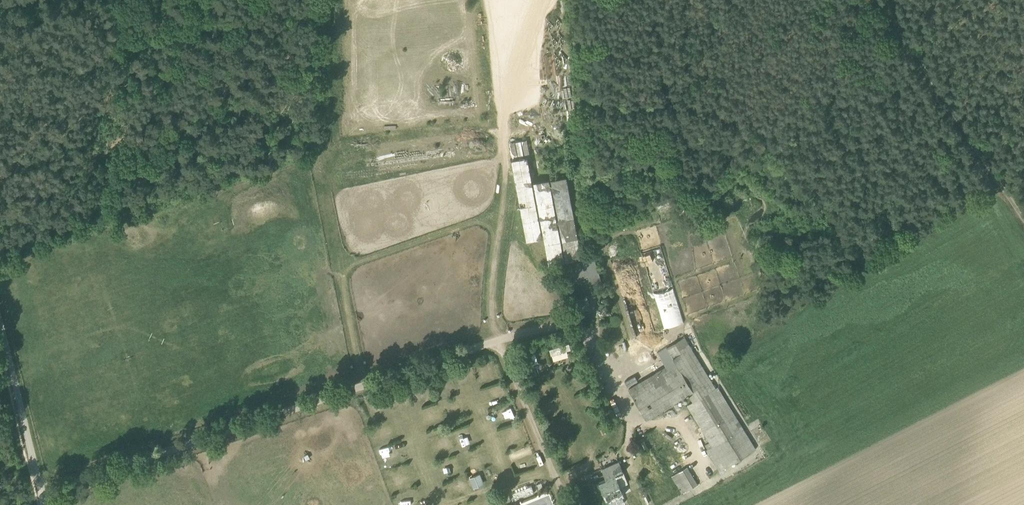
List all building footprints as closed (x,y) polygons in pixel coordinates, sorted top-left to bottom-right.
[(581,256),(569,175),(533,180),(527,138),(511,141),(525,239),(545,236),(548,261),(581,256)] [(643,251),(663,326),(683,321),(662,246),(643,251)] [(563,272),(566,282),(588,275),(591,285),(602,282),(595,259),(584,263),(584,261),(572,265),(573,268),(563,272)] [(666,365),(639,382),(629,388),(647,418),(693,390),(698,398),(687,404),(710,441),(706,444),(708,448),(707,449),(720,471),(756,449),(718,387),(716,388),(685,336),(667,347),(658,352),(666,365)] [(553,360),(569,355),(565,341),(549,345),(553,360)] [(468,368),(459,371),(464,385),(473,381),(468,368)] [(487,381),(496,380),(494,370),(486,372),(487,381)] [(419,393),(422,403),(432,399),(429,390),(419,393)] [(498,392),(489,393),(490,402),(499,400),(498,392)] [(591,392),(581,396),(583,402),(593,399),(591,392)] [(437,405),(428,408),(431,418),(440,415),(437,405)] [(588,412),(593,421),(602,416),(597,407),(588,412)] [(505,422),(513,419),(511,412),(502,414),(505,422)] [(554,426),(554,435),(565,435),(564,425),(554,426)] [(445,450),(454,447),(452,439),(442,441),(445,450)] [(660,454),(681,493),(698,484),(677,445),(660,454)] [(391,464),(400,461),(397,454),(388,457),(391,464)] [(448,459),(452,468),(461,465),(457,456),(448,459)] [(476,469),(483,465),(479,457),(472,461),(476,469)] [(607,479),(600,482),(607,501),(624,494),(616,475),(624,472),(619,461),(602,467),(607,479)] [(474,488),(484,484),(480,474),(470,478),(474,488)] [(513,492),(515,500),(535,492),(532,485),(513,492)]
